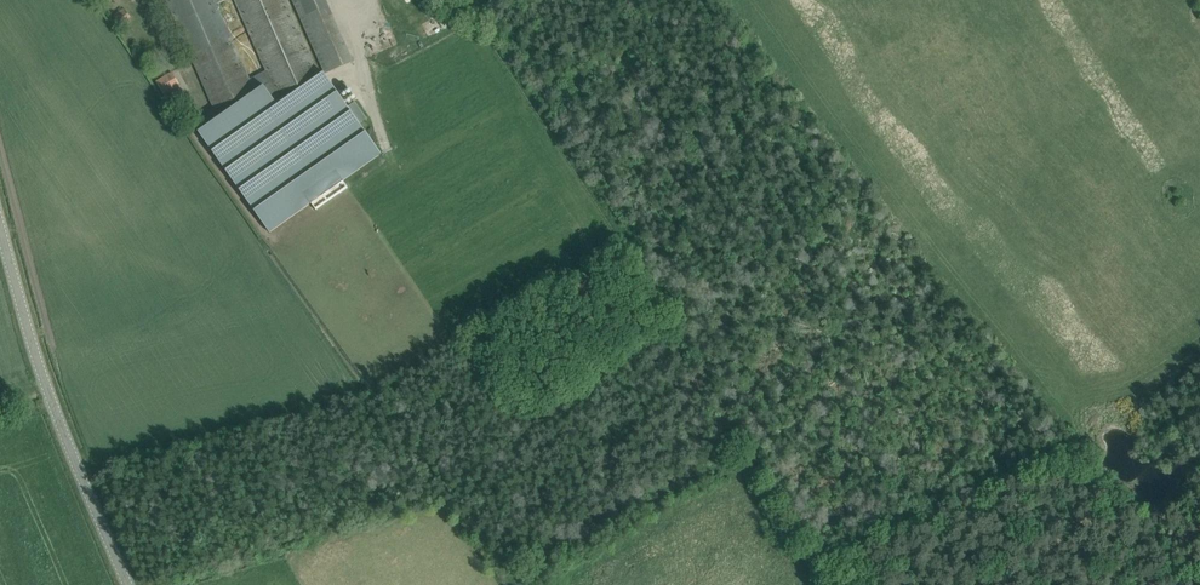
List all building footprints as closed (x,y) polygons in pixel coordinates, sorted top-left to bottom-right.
[(214,110),(254,92),(255,91),(250,79),(217,4),(227,0),(165,0),(214,110)] [(266,71),(277,96),(320,77),(320,76),(286,0),(234,0),(266,71)] [(324,73),(324,74),(353,61),(327,0),(292,0),(324,73)] [(149,81),(160,97),(174,87),(163,71),(149,81)] [(255,93),(199,133),(270,233),(312,203),(317,210),(348,187),(343,181),(381,154),(359,123),(366,118),(355,102),(348,107),(326,76),(324,74),(324,73),(320,76),(320,77),(277,96),(266,71),(250,79),(255,91),(254,92),(255,93)]
